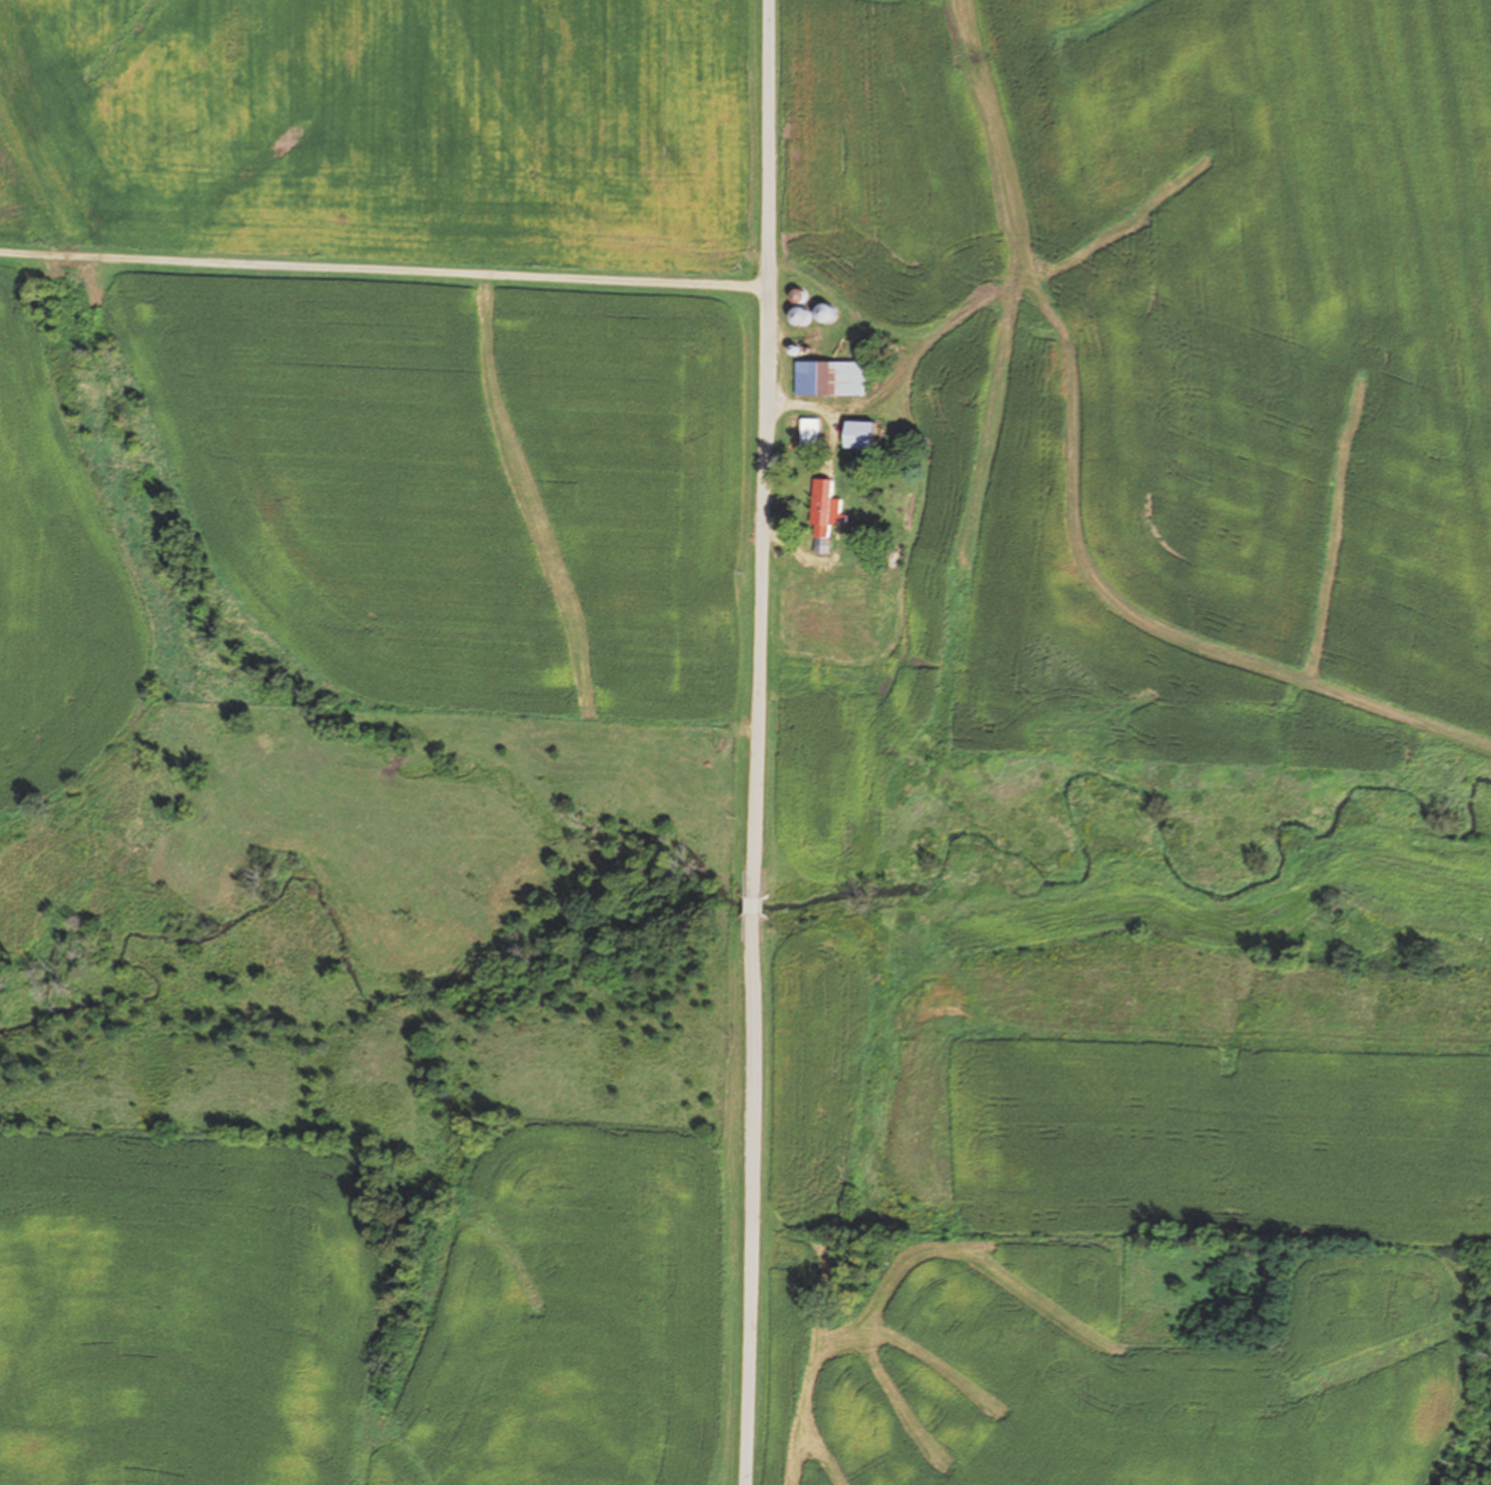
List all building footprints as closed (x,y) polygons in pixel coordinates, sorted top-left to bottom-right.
[(869,361),(801,361),(801,394),(869,394),(869,361)] [(822,453),(822,417),(789,417),(789,453),(822,453)] [(855,448),(885,448),(885,421),(855,421),(855,448)] [(836,554),(836,525),(852,525),(852,498),(817,498),(816,554),(836,554)]
